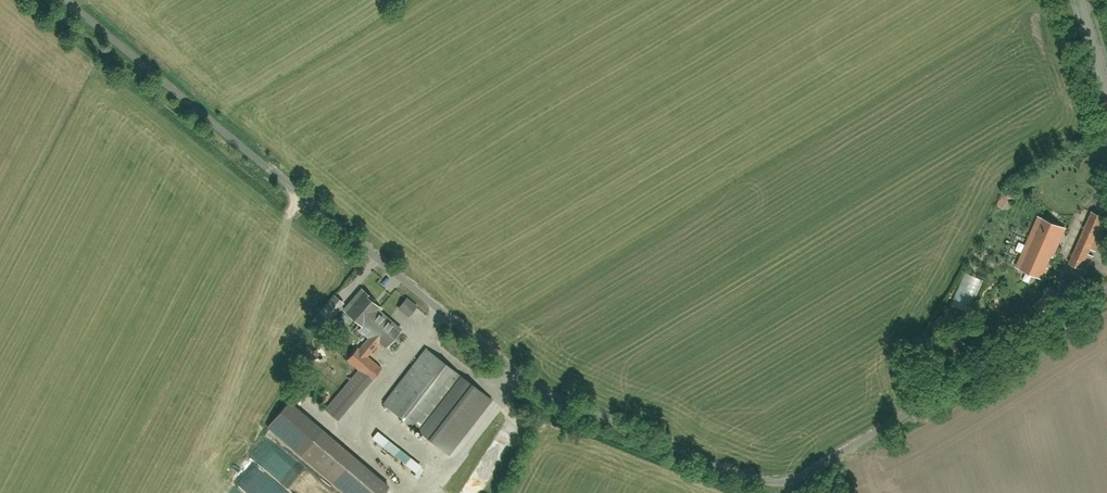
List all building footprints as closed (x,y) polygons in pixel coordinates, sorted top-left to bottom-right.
[(1070,263),(1092,273),(1106,237),(1106,219),(1092,213),(1070,263)] [(1041,218),(1021,268),(1045,277),(1065,228),(1041,218)] [(965,273),(952,306),(973,314),(986,281),(965,273)] [(372,337),(362,349),(360,348),(347,363),(372,384),(386,368),(371,355),(380,345),(394,356),(414,332),(361,288),(342,312),(372,337)] [(1050,290),(1033,308),(1042,317),(1060,298),(1050,290)] [(405,301),(400,307),(410,316),(416,310),(405,301)] [(427,350),(384,406),(450,457),(493,401),(427,350)] [(290,390),(280,409),(294,417),(304,397),(290,390)] [(312,449),(305,458),(346,492),(389,492),(393,489),(327,432),(319,441),(306,430),(299,438),(312,449)]
